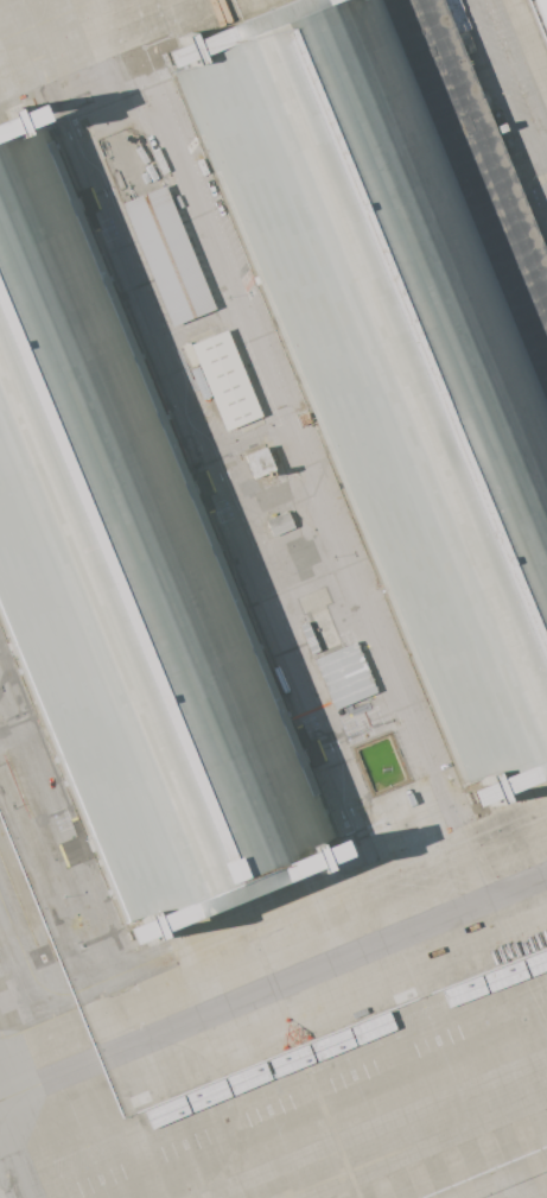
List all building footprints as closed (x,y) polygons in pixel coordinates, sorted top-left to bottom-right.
[(546,771),(546,274),(435,0),(245,0),(154,37),(466,804),(546,771)] [(530,7),(546,0),(546,48),(530,7)] [(127,942),(0,630),(0,103),(26,93),(338,855),(127,942)] [(119,203),(161,186),(210,310),(168,327),(119,203)] [(186,346),(223,330),(259,419),(222,433),(186,346)] [(242,455),(263,448),(274,470),(253,478),(242,455)] [(263,520),(286,512),(293,528),(271,537),(263,520)] [(312,659),(354,641),(375,692),(332,710),(312,659)] [(530,982),(546,975),(546,956),(523,965),(530,982)] [(482,981),(489,999),(529,984),(521,966),(482,981)] [(441,995),(449,1014),(486,1000),(479,983),(441,995)] [(350,1033),(357,1051),(396,1035),(388,1018),(350,1033)] [(310,1048),(316,1066),(354,1052),(346,1033),(310,1048)] [(267,1066),(274,1082),(312,1067),(306,1051),(267,1066)] [(224,1083),(231,1099),(271,1085),(262,1067),(224,1083)] [(184,1101),(221,1085),(229,1102),(192,1118),(184,1101)] [(144,1117),(180,1102),(189,1120),(151,1135),(144,1117)]
